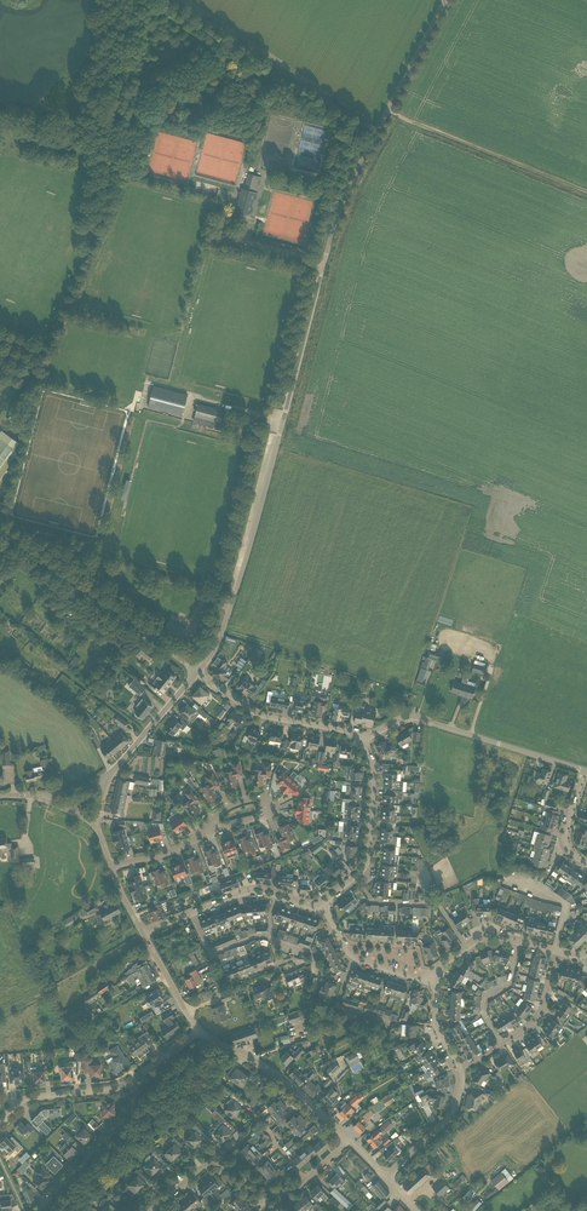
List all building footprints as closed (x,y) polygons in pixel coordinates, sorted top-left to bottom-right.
[(234,151),(232,159),(229,158),(227,165),(231,166),(231,168),(236,169),(239,171),(247,143),(245,142),(209,133),(209,135),(205,141),(212,143),(212,145),(214,147),(215,144),(218,145),(221,140),(220,145),(221,143),(222,137),(223,138),(230,140),(228,148),(234,151)] [(261,177),(252,175),(249,187),(246,186),(245,189),(242,188),(236,211),(252,215),(258,193),(257,193),(261,177)] [(153,386),(148,407),(182,416),(188,395),(153,386)] [(198,403),(195,416),(210,420),(209,426),(219,429),(220,423),(221,420),(222,418),(224,410),(222,410),(213,407),(198,403)] [(2,430),(0,432),(0,489),(12,473),(6,469),(19,452),(15,449),(19,443),(2,430)] [(129,499),(132,480),(125,479),(123,498),(129,499)] [(182,638),(186,628),(169,620),(164,629),(182,638)] [(144,658),(148,652),(141,646),(134,654),(139,659),(142,656),(144,658)] [(256,647),(248,659),(254,663),(262,652),(256,647)] [(218,657),(213,664),(215,665),(213,668),(216,670),(213,674),(224,681),(225,679),(228,681),(232,677),(230,676),(233,671),(226,666),(228,663),(221,658),(221,659),(218,657)] [(236,677),(247,661),(241,657),(236,665),(238,667),(233,675),(236,677)] [(426,657),(423,667),(428,669),(432,659),(426,657)] [(474,664),(472,670),(484,674),(486,667),(474,664)] [(421,668),(418,676),(419,676),(423,678),(424,677),(428,678),(431,672),(431,671),(421,668)] [(168,687),(175,678),(167,671),(163,676),(160,674),(157,678),(160,680),(155,686),(152,683),(150,687),(155,691),(158,687),(164,692),(168,687)] [(145,689),(134,679),(129,685),(140,695),(145,689)] [(242,680),(238,685),(240,686),(239,688),(240,689),(240,690),(245,693),(245,692),(247,694),(251,697),(254,692),(257,688),(253,685),(249,682),(245,679),(244,681),(242,680)] [(460,695),(462,695),(464,689),(465,690),(468,681),(461,679),(459,683),(454,681),(451,691),(460,694),(460,695)] [(468,681),(465,690),(464,689),(462,695),(472,698),(476,687),(475,687),(476,683),(468,681)] [(202,704),(210,695),(200,687),(192,696),(202,704)] [(290,699),(278,697),(278,693),(268,691),(266,702),(270,703),(270,706),(288,709),(290,699)] [(311,701),(314,701),(312,714),(321,715),(322,709),(327,710),(328,701),(324,701),(324,698),(312,696),(311,701)] [(303,707),(305,708),(306,701),(300,700),(300,698),(294,697),(292,704),(296,704),(295,711),(302,712),(303,707)] [(152,707),(145,701),(142,699),(136,707),(138,709),(135,713),(142,719),(152,707)] [(187,703),(179,712),(188,720),(196,711),(187,703)] [(342,715),(349,717),(350,707),(339,705),(339,708),(334,707),(332,718),(341,720),(342,715)] [(199,707),(196,711),(205,718),(208,715),(199,707)] [(221,720),(227,710),(224,707),(216,716),(221,720)] [(375,720),(376,712),(364,709),(363,712),(356,711),(354,722),(361,724),(362,721),(366,722),(366,723),(373,724),(374,720),(375,720)] [(237,714),(233,711),(227,720),(228,720),(225,724),(228,726),(230,722),(237,727),(243,719),(237,715),(237,714)] [(165,728),(170,732),(173,735),(180,727),(183,730),(188,724),(186,723),(182,719),(179,722),(173,718),(170,721),(171,722),(166,728),(165,728)] [(124,720),(119,725),(124,729),(129,724),(124,720)] [(219,730),(224,723),(220,720),(215,727),(219,730)] [(401,746),(407,742),(409,746),(412,746),(412,739),(420,740),(420,738),(420,732),(414,732),(414,733),(412,733),(413,726),(403,732),(404,733),(396,738),(401,746)] [(258,744),(259,742),(261,736),(258,735),(260,730),(252,727),(250,732),(248,737),(252,739),(251,742),(258,744)] [(278,732),(279,730),(271,729),(270,735),(269,740),(281,742),(280,748),(285,749),(286,745),(287,739),(282,738),(283,733),(278,732)] [(118,738),(113,742),(117,746),(113,749),(115,753),(128,742),(120,732),(116,736),(118,738)] [(292,733),(291,739),(290,741),(288,740),(287,746),(290,747),(300,749),(300,745),(301,745),(302,741),(303,735),(292,733)] [(91,736),(97,748),(100,747),(97,740),(95,734),(91,736)] [(211,736),(208,741),(215,746),(218,742),(213,739),(214,738),(211,736)] [(318,748),(319,744),(320,738),(310,736),(308,746),(318,748)] [(108,759),(115,753),(113,749),(117,746),(113,742),(111,739),(105,744),(107,746),(102,751),(104,754),(108,759)] [(164,756),(166,757),(167,751),(165,751),(167,741),(154,739),(153,743),(155,743),(153,754),(160,755),(160,756),(163,756),(164,756)] [(327,739),(326,745),(325,749),(335,751),(337,741),(327,739)] [(336,751),(334,761),(338,762),(340,755),(347,757),(353,758),(354,749),(351,749),(352,746),(348,745),(349,743),(341,742),(340,751),(336,751)] [(378,752),(381,757),(385,754),(386,756),(396,750),(392,743),(387,746),(384,742),(380,744),(380,743),(379,744),(379,745),(376,747),(378,751),(378,752)] [(43,769),(50,767),(48,758),(41,760),(43,769)] [(243,775),(239,761),(232,763),(234,771),(225,773),(226,778),(225,778),(226,784),(227,783),(228,787),(229,787),(230,788),(233,787),(233,786),(237,785),(235,776),(237,776),(237,777),(243,775)] [(270,777),(271,763),(263,763),(263,770),(254,770),(253,775),(252,775),(252,781),(253,781),(253,784),(254,785),(255,786),(257,786),(258,785),(263,785),(263,776),(264,776),(264,777),(270,777)] [(356,778),(356,780),(361,780),(361,779),(363,779),(363,772),(357,771),(357,767),(351,767),(349,767),(349,773),(346,773),(346,779),(353,780),(354,778),(356,778)] [(538,771),(537,777),(536,780),(541,782),(547,784),(551,771),(543,768),(542,772),(538,771)] [(386,773),(385,780),(397,781),(397,774),(400,774),(400,770),(393,769),(390,769),(390,773),(386,773)] [(45,770),(34,773),(33,770),(26,771),(26,775),(28,782),(37,780),(36,779),(46,776),(45,770)] [(280,787),(284,790),(297,775),(293,771),(289,777),(283,772),(278,778),(281,781),(279,783),(281,786),(280,787)] [(559,772),(557,778),(554,787),(568,791),(571,781),(568,780),(568,781),(566,780),(567,775),(559,772)] [(220,785),(212,773),(206,777),(210,784),(202,788),(204,793),(203,793),(206,798),(207,798),(209,801),(210,800),(211,801),(214,800),(214,798),(218,796),(213,788),(214,788),(215,789),(220,785)] [(150,777),(136,774),(134,783),(148,786),(150,777)] [(297,775),(284,790),(288,793),(289,792),(291,795),(294,792),(296,794),(302,788),(299,786),(301,783),(295,778),(298,775),(297,775)] [(191,776),(188,779),(193,788),(197,786),(191,776)] [(159,783),(159,789),(163,790),(164,779),(153,778),(153,783),(159,783)] [(118,779),(115,796),(126,799),(130,781),(118,779)] [(396,788),(397,781),(385,780),(384,787),(391,787),(390,791),(403,792),(403,788),(396,788)] [(347,791),(361,793),(362,786),(354,786),(354,782),(338,781),(338,784),(347,785),(347,791)] [(416,782),(415,793),(412,793),(412,796),(420,797),(420,783),(416,782)] [(200,810),(194,803),(195,802),(195,803),(200,799),(191,788),(185,793),(190,799),(183,805),(186,809),(185,810),(189,814),(190,813),(192,816),(193,815),(194,816),(196,814),(196,813),(200,810)] [(326,800),(335,800),(335,790),(326,789),(326,800)] [(361,799),(361,793),(347,791),(346,791),(346,794),(343,794),(343,801),(353,802),(353,798),(361,799)] [(383,802),(389,802),(399,803),(399,799),(402,799),(403,792),(390,791),(390,795),(384,795),(383,802)] [(126,799),(115,796),(111,813),(123,815),(126,799)] [(297,804),(297,809),(310,810),(311,798),(303,797),(302,801),(299,801),(299,804),(297,804)] [(540,804),(540,805),(545,806),(544,807),(547,807),(556,810),(558,804),(546,801),(547,800),(542,799),(540,804)] [(345,804),(345,811),(360,813),(360,806),(353,805),(353,802),(343,801),(343,804),(345,804)] [(398,805),(395,805),(389,804),(389,808),(383,807),(382,814),(394,815),(395,808),(397,809),(398,805)] [(187,825),(181,817),(183,815),(176,806),(171,810),(177,818),(170,823),(174,827),(173,829),(175,831),(176,831),(177,832),(187,825)] [(542,815),(541,817),(557,822),(559,818),(558,817),(559,815),(556,814),(557,811),(556,810),(547,807),(545,811),(548,812),(547,816),(542,815)] [(310,810),(297,809),(296,814),(297,814),(297,818),(300,818),(300,822),(308,823),(309,819),(312,819),(313,810),(310,810)] [(162,811),(154,810),(153,820),(161,820),(162,811)] [(344,819),(344,821),(351,822),(352,818),(359,819),(360,813),(345,811),(344,818),(344,819)] [(579,821),(586,823),(586,814),(581,812),(579,821)] [(397,815),(394,815),(382,814),(382,821),(388,821),(388,825),(396,826),(397,815)] [(540,828),(542,829),(550,831),(551,831),(552,828),(554,829),(555,826),(556,826),(557,822),(541,817),(541,820),(545,821),(544,825),(541,824),(540,828)] [(351,822),(341,821),(340,821),(340,826),(343,826),(343,831),(358,832),(359,826),(351,825),(351,822)] [(148,830),(149,836),(148,837),(149,839),(150,840),(151,842),(163,839),(160,829),(164,828),(163,823),(152,823),(154,829),(148,830)] [(291,827),(290,827),(288,824),(287,824),(286,824),(284,825),(284,826),(280,828),(284,836),(283,837),(282,836),(277,839),(283,852),(290,848),(287,841),(295,837),(293,832),(294,832),(291,827)] [(395,832),(396,826),(388,825),(387,829),(381,828),(381,835),(393,836),(393,833),(395,833),(395,832)] [(126,837),(127,836),(125,828),(113,832),(114,835),(112,836),(114,840),(126,837)] [(586,849),(586,846),(586,840),(586,838),(586,830),(582,828),(581,832),(577,831),(577,833),(578,834),(575,842),(578,843),(577,847),(586,849)] [(273,846),(268,833),(265,834),(264,831),(261,832),(259,831),(257,832),(257,834),(256,834),(260,847),(265,845),(266,848),(273,846)] [(358,839),(358,832),(343,831),(342,841),(350,842),(350,838),(358,839)] [(549,842),(551,835),(541,832),(540,834),(537,834),(536,838),(549,842)] [(319,835),(311,839),(314,844),(324,838),(322,836),(319,835)] [(396,847),(397,836),(393,836),(381,835),(380,842),(386,842),(386,846),(396,847)] [(255,850),(251,838),(247,839),(246,836),(243,837),(242,836),(239,837),(239,839),(238,839),(243,851),(247,850),(249,853),(255,850)] [(126,837),(114,840),(115,845),(116,845),(117,848),(121,847),(122,851),(130,848),(126,837)] [(2,855),(2,849),(11,849),(11,858),(19,857),(18,846),(11,846),(11,842),(7,842),(7,838),(0,838),(0,855),(2,855)] [(536,838),(534,844),(550,849),(547,848),(549,842),(536,838)] [(237,849),(233,839),(222,844),(222,846),(222,847),(223,849),(224,850),(227,858),(235,855),(237,861),(243,859),(239,848),(237,849)] [(349,845),(350,842),(342,841),(335,841),(335,845),(342,845),(347,845),(347,852),(346,857),(353,857),(353,852),(357,853),(357,846),(349,845)] [(548,855),(550,849),(534,844),(537,845),(535,851),(548,855)] [(308,847),(300,851),(302,857),(309,854),(309,855),(312,852),(308,847)] [(340,856),(333,847),(329,850),(336,859),(340,856)] [(213,852),(212,849),(209,850),(208,849),(206,850),(205,852),(204,852),(209,864),(211,869),(215,867),(215,866),(221,863),(217,851),(213,852)] [(293,860),(301,857),(299,851),(291,854),(293,860)] [(546,861),(548,855),(535,851),(533,857),(546,861)] [(399,855),(395,855),(383,854),(382,861),(394,862),(394,864),(398,864),(399,855)] [(204,871),(199,858),(196,860),(194,856),(191,857),(190,857),(188,858),(187,859),(186,859),(191,872),(196,870),(197,873),(204,871)] [(34,857),(23,858),(24,871),(35,870),(34,857)] [(544,868),(546,861),(533,857),(532,862),(535,862),(534,865),(544,868)] [(560,871),(563,873),(568,866),(565,864),(566,862),(564,860),(557,869),(555,868),(553,871),(558,874),(560,871)] [(338,861),(334,864),(332,861),(324,867),(330,874),(332,872),(335,876),(344,868),(338,861)] [(183,864),(171,868),(172,870),(171,871),(172,874),(174,874),(176,879),(184,876),(187,885),(193,883),(189,872),(186,873),(186,871),(183,864)] [(398,866),(394,865),(388,865),(382,864),(381,871),(394,872),(397,873),(398,866)] [(568,866),(563,873),(560,877),(566,880),(567,879),(574,868),(572,866),(571,868),(568,866)] [(573,881),(579,873),(576,871),(577,870),(574,868),(567,879),(572,883),(573,881)] [(161,872),(159,869),(156,870),(155,869),(153,870),(152,872),(156,884),(161,883),(162,886),(169,883),(164,871),(161,872)] [(297,882),(297,878),(298,875),(297,872),(296,869),(294,870),(293,877),(286,877),(285,888),(292,889),(293,881),(297,882)] [(275,879),(279,880),(278,887),(285,888),(286,877),(287,872),(279,872),(279,874),(278,874),(278,871),(276,870),(276,871),(275,879)] [(256,883),(263,884),(264,872),(253,871),(253,877),(256,878),(256,883)] [(308,884),(308,880),(301,880),(302,875),(302,874),(300,874),(299,871),(297,872),(298,875),(297,878),(297,882),(296,888),(300,888),(299,895),(307,895),(307,889),(308,884)] [(325,871),(319,875),(318,874),(313,878),(313,879),(314,880),(311,882),(313,893),(319,888),(321,890),(326,886),(327,887),(330,884),(328,882),(332,879),(328,875),(325,871)] [(271,884),(271,879),(272,873),(264,872),(263,884),(271,884)] [(230,879),(220,883),(223,892),(234,887),(235,888),(239,886),(237,881),(244,879),(241,873),(230,877),(230,879)] [(582,875),(579,873),(573,881),(579,885),(585,875),(583,873),(582,875)] [(143,886),(138,875),(131,878),(132,881),(129,882),(130,886),(129,886),(131,891),(143,886)] [(544,885),(551,890),(553,887),(550,885),(553,882),(548,878),(544,885)] [(374,886),(374,888),(389,889),(393,889),(394,882),(377,881),(377,882),(375,882),(375,883),(374,884),(374,885),(374,886)] [(409,882),(408,890),(416,891),(417,882),(409,882)] [(147,897),(143,886),(131,891),(133,895),(134,895),(135,898),(138,897),(139,900),(147,897)] [(557,893),(562,897),(566,891),(561,887),(557,893)] [(388,896),(389,889),(374,888),(374,889),(374,890),(374,891),(374,892),(374,893),(376,893),(376,895),(384,895),(383,898),(388,898),(388,896)] [(509,893),(513,895),(514,891),(504,888),(501,895),(507,897),(509,893)] [(416,891),(408,890),(407,898),(415,899),(416,891)] [(571,894),(566,891),(562,897),(565,900),(571,894)] [(353,894),(347,899),(345,897),(337,904),(341,908),(339,909),(342,913),(346,910),(352,905),(354,906),(359,902),(353,894)] [(523,899),(525,900),(526,896),(520,894),(517,901),(521,903),(523,899)] [(531,905),(533,899),(526,896),(525,900),(527,900),(526,904),(531,905)] [(483,916),(483,904),(479,904),(479,899),(472,899),(472,909),(476,909),(476,915),(479,915),(480,916),(483,916)] [(530,907),(538,910),(539,905),(540,901),(533,899),(531,905),(530,907)] [(268,915),(267,904),(262,904),(262,901),(259,902),(260,914),(261,916),(268,915)] [(545,910),(546,903),(543,902),(540,901),(539,905),(538,910),(544,912),(545,910)] [(95,902),(83,909),(87,916),(99,909),(95,902)] [(155,910),(149,912),(152,921),(161,917),(160,914),(165,912),(169,911),(166,902),(161,903),(153,906),(155,910)] [(253,905),(253,902),(250,903),(250,905),(245,905),(246,908),(240,909),(242,915),(243,915),(245,919),(254,919),(254,915),(253,915),(253,905)] [(358,907),(361,911),(368,905),(365,902),(358,907)] [(491,915),(491,908),(492,908),(492,902),(487,902),(487,904),(483,904),(483,916),(487,916),(487,915),(491,915)] [(103,919),(104,921),(121,912),(117,903),(110,907),(108,904),(104,905),(106,908),(100,912),(100,913),(97,915),(100,921),(103,919)] [(240,909),(239,905),(232,908),(236,917),(242,915),(240,909)] [(458,914),(465,925),(468,923),(468,922),(470,920),(467,914),(470,912),(465,905),(459,909),(461,912),(458,914)] [(273,916),(277,917),(276,920),(282,922),(283,919),(286,909),(280,906),(278,910),(275,909),(273,916)] [(236,917),(232,908),(226,910),(230,922),(230,921),(230,920),(236,917)] [(420,908),(420,913),(420,915),(428,916),(429,908),(420,908)] [(501,922),(506,910),(500,908),(495,919),(501,922)] [(293,911),(286,909),(283,919),(289,921),(289,922),(289,923),(293,911)] [(224,924),(230,922),(226,910),(225,910),(226,912),(220,914),(224,924)] [(501,922),(507,924),(512,913),(506,910),(501,922)] [(293,911),(289,923),(296,925),(299,915),(293,913),(293,911)] [(78,920),(74,913),(63,920),(67,927),(78,920)] [(465,925),(458,914),(457,913),(450,918),(453,923),(454,922),(459,928),(461,926),(462,927),(465,925)] [(507,924),(513,927),(518,916),(512,913),(507,924)] [(224,924),(220,914),(217,916),(217,914),(213,916),(214,917),(213,917),(217,925),(216,925),(218,930),(222,929),(220,926),(224,924)] [(214,917),(213,916),(213,915),(206,918),(210,928),(216,925),(217,925),(213,917),(214,917)] [(305,917),(299,915),(296,925),(302,927),(306,916),(306,915),(305,917)] [(313,918),(306,916),(302,927),(301,930),(308,932),(309,928),(313,918)] [(524,919),(518,916),(513,927),(519,930),(524,919)] [(532,933),(535,922),(536,918),(529,917),(527,926),(525,932),(532,933)] [(212,932),(210,928),(206,918),(200,921),(205,935),(212,932)] [(313,918),(309,928),(316,930),(319,920),(313,918)] [(539,935),(545,936),(548,921),(545,920),(544,924),(541,923),(539,935)] [(555,922),(548,921),(545,936),(552,938),(555,922)] [(370,941),(373,941),(373,928),(374,922),(370,922),(370,923),(367,923),(366,928),(366,938),(370,938),(370,941)] [(532,933),(539,935),(541,923),(535,922),(532,933)] [(362,937),(363,924),(348,923),(348,928),(352,928),(351,938),(354,938),(354,937),(362,937)] [(581,923),(567,937),(566,935),(564,937),(563,938),(567,941),(569,939),(573,943),(572,944),(576,948),(585,939),(586,941),(586,940),(586,929),(581,923)] [(395,926),(387,925),(386,942),(389,942),(389,939),(394,939),(395,926)] [(454,943),(449,935),(453,933),(449,927),(442,932),(442,933),(436,937),(440,943),(442,941),(447,948),(454,943)] [(244,937),(242,931),(238,933),(238,934),(236,935),(237,939),(238,940),(240,939),(244,937)] [(237,939),(236,935),(235,933),(232,934),(233,935),(229,937),(231,943),(235,941),(238,940),(237,939)] [(285,933),(285,934),(283,939),(290,942),(292,935),(285,933)] [(296,937),(292,935),(290,942),(297,944),(298,939),(296,938),(296,937)] [(231,943),(229,937),(222,939),(223,940),(224,944),(225,945),(227,944),(231,943)] [(319,942),(322,948),(331,943),(328,937),(319,942)] [(433,942),(423,947),(425,952),(424,952),(426,955),(426,954),(429,959),(438,955),(436,950),(437,950),(434,944),(433,942)] [(334,949),(331,943),(322,948),(325,954),(334,949)] [(246,950),(244,945),(238,948),(240,955),(241,956),(247,953),(246,950)] [(234,957),(240,955),(238,948),(236,948),(236,947),(231,949),(234,957)] [(500,962),(503,949),(500,948),(500,949),(495,948),(494,951),(491,950),(487,952),(491,962),(492,961),(492,960),(500,962)] [(234,958),(234,957),(231,949),(224,952),(225,953),(227,958),(228,960),(234,958)] [(325,954),(328,960),(339,955),(337,955),(334,949),(325,954)] [(491,962),(487,952),(486,949),(483,950),(483,951),(479,952),(482,961),(479,962),(481,966),(481,967),(484,968),(486,968),(485,964),(490,961),(491,962)] [(510,965),(511,962),(508,961),(510,952),(505,951),(505,950),(503,949),(500,962),(507,964),(506,964),(510,965)] [(269,951),(262,953),(266,963),(273,960),(269,951)] [(260,966),(266,963),(262,953),(256,956),(260,967),(261,967),(260,966)] [(342,961),(339,955),(328,960),(328,961),(330,960),(333,966),(342,961)] [(533,962),(544,965),(546,958),(534,955),(533,962)] [(256,958),(250,960),(254,970),(260,967),(256,956),(256,958)] [(125,973),(126,976),(148,964),(145,958),(137,963),(132,966),(133,967),(128,970),(129,971),(125,973)] [(462,962),(460,964),(471,971),(474,964),(466,959),(464,963),(462,962)] [(248,972),(254,970),(250,960),(244,963),(248,972)] [(342,961),(333,966),(336,972),(337,974),(341,972),(340,970),(345,967),(342,961)] [(212,967),(209,962),(197,969),(199,974),(212,967)] [(542,971),(544,965),(533,962),(531,968),(542,971)] [(237,964),(241,975),(248,972),(244,963),(237,965),(237,964)] [(152,970),(148,964),(126,976),(130,982),(139,978),(152,970)] [(241,975),(237,964),(230,966),(234,976),(240,974),(241,975)] [(461,968),(459,971),(467,976),(467,977),(472,980),(476,974),(475,973),(471,971),(460,964),(459,967),(461,968)] [(234,976),(230,966),(224,969),(227,979),(234,976)] [(305,966),(302,967),(292,972),(290,973),(284,975),(287,981),(288,981),(290,986),(295,984),(296,985),(302,982),(307,980),(306,976),(309,975),(305,966)] [(557,977),(567,979),(570,967),(563,966),(561,972),(559,972),(557,977)] [(576,969),(570,967),(567,979),(573,981),(576,969)] [(529,975),(535,976),(541,977),(542,971),(531,968),(529,975)] [(190,988),(203,981),(196,969),(188,974),(190,977),(185,980),(190,988)] [(585,978),(581,977),(583,971),(576,969),(573,981),(577,982),(576,985),(579,989),(586,982),(586,981),(586,980),(585,978)] [(143,986),(156,978),(152,970),(139,978),(143,986)] [(357,988),(358,982),(362,972),(355,970),(353,975),(350,974),(347,983),(350,984),(350,986),(357,988)] [(465,975),(467,977),(467,976),(459,971),(457,970),(454,974),(452,972),(451,975),(461,981),(465,975)] [(368,974),(362,972),(358,982),(357,988),(363,990),(365,985),(369,973),(368,973),(368,974)] [(366,983),(372,985),(375,975),(369,973),(365,985),(366,983)] [(222,985),(217,975),(212,977),(217,987),(222,985)] [(382,977),(375,975),(372,985),(379,987),(380,983),(382,977)] [(458,987),(461,981),(451,975),(449,977),(451,978),(449,982),(454,985),(454,988),(457,988),(457,991),(462,992),(462,987),(458,987)] [(527,985),(538,988),(540,981),(528,978),(527,985)] [(327,981),(324,986),(324,987),(321,985),(318,992),(321,993),(321,994),(318,999),(328,1004),(333,994),(335,995),(336,992),(334,991),(337,985),(327,981)] [(384,991),(391,993),(394,983),(387,981),(385,986),(383,985),(380,993),(383,994),(384,991)] [(486,982),(483,987),(485,990),(489,988),(488,987),(491,986),(489,982),(489,981),(486,982)] [(97,989),(100,994),(110,987),(107,982),(97,989)] [(577,991),(580,993),(582,992),(586,997),(586,996),(586,984),(586,982),(579,989),(577,991)] [(400,985),(394,983),(391,993),(389,997),(396,999),(397,995),(400,985)] [(255,993),(257,998),(261,997),(262,998),(263,998),(264,998),(265,998),(266,1000),(275,996),(271,986),(266,989),(265,987),(264,987),(263,984),(253,988),(254,990),(253,991),(254,993),(255,993)] [(400,985),(397,995),(407,998),(409,993),(406,992),(407,987),(400,985)] [(537,994),(538,988),(527,985),(525,991),(537,994)] [(421,1001),(422,990),(421,990),(421,989),(416,988),(416,990),(413,989),(413,995),(413,998),(412,998),(411,1003),(417,1003),(417,1007),(427,1007),(427,1001),(421,1001)] [(461,999),(462,992),(457,991),(457,988),(454,988),(454,991),(452,991),(451,995),(449,995),(449,998),(461,999)] [(86,1003),(94,998),(97,1001),(103,997),(100,994),(97,989),(83,999),(86,1003)] [(152,1006),(155,1010),(159,1007),(158,1005),(163,1003),(161,1000),(163,999),(157,989),(146,996),(149,1001),(146,1002),(149,1007),(151,1005),(152,1006)] [(525,991),(523,1000),(526,1002),(528,999),(535,1000),(537,994),(525,991)] [(343,997),(341,1004),(350,1007),(352,1001),(343,997)] [(360,1000),(359,1003),(357,1009),(364,1011),(366,1005),(361,1003),(362,1000),(360,1000)] [(576,1005),(574,1004),(569,1001),(567,1004),(562,1000),(558,1006),(568,1013),(572,1007),(574,1009),(576,1005)] [(359,1003),(352,1001),(350,1007),(357,1009),(359,1003)] [(523,1001),(518,1006),(528,1013),(532,1008),(523,1001)] [(367,1003),(366,1005),(364,1011),(373,1014),(376,1006),(367,1003)] [(224,1004),(218,1006),(212,1008),(217,1021),(223,1019),(227,1018),(224,1009),(226,1009),(224,1004)] [(383,1017),(385,1009),(386,1006),(377,1004),(376,1006),(373,1014),(378,1016),(383,1017)] [(528,1013),(518,1006),(514,1011),(515,1011),(514,1013),(517,1016),(518,1015),(523,1019),(528,1013)] [(558,1006),(554,1012),(559,1015),(557,1018),(564,1023),(566,1020),(568,1021),(572,1015),(568,1013),(558,1006)] [(404,1008),(401,1019),(407,1020),(410,1010),(404,1008)] [(73,1020),(71,1021),(73,1026),(84,1020),(81,1016),(84,1014),(81,1009),(71,1015),(73,1020)] [(389,1019),(391,1013),(392,1011),(385,1009),(383,1017),(387,1019),(387,1018),(389,1018),(389,1019)] [(152,1011),(145,1015),(147,1019),(155,1015),(152,1011)] [(181,1029),(175,1020),(174,1020),(172,1018),(174,1017),(171,1011),(165,1014),(162,1016),(165,1022),(167,1025),(161,1030),(163,1032),(162,1033),(162,1034),(163,1035),(163,1036),(164,1036),(165,1036),(167,1038),(176,1032),(177,1032),(181,1029)] [(459,1020),(460,1012),(448,1011),(447,1014),(450,1014),(450,1019),(451,1019),(455,1019),(458,1019),(459,1020)] [(290,1022),(300,1019),(298,1012),(288,1015),(290,1022)] [(515,1018),(517,1016),(514,1013),(513,1014),(511,1012),(506,1016),(512,1026),(518,1022),(515,1018)] [(506,1029),(509,1027),(512,1026),(506,1016),(500,1019),(506,1029)] [(275,1027),(285,1024),(283,1018),(273,1021),(275,1027)] [(550,1018),(546,1024),(556,1030),(560,1025),(562,1026),(564,1023),(557,1018),(555,1021),(550,1018)] [(462,1029),(459,1023),(457,1024),(458,1019),(455,1019),(451,1019),(451,1024),(452,1027),(450,1028),(453,1032),(450,1033),(452,1036),(462,1029)] [(506,1029),(500,1019),(494,1023),(501,1033),(506,1029)] [(406,1030),(406,1035),(410,1036),(416,1036),(416,1031),(418,1031),(418,1025),(406,1024),(406,1030)] [(552,1040),(558,1032),(556,1030),(546,1024),(542,1029),(548,1033),(545,1036),(550,1039),(552,1040)] [(261,1035),(260,1029),(258,1026),(231,1035),(234,1044),(261,1035)] [(466,1035),(462,1029),(452,1036),(453,1038),(456,1037),(458,1040),(460,1039),(468,1034),(466,1035)] [(155,1041),(151,1036),(147,1031),(138,1038),(139,1039),(129,1047),(135,1056),(137,1055),(139,1058),(144,1054),(142,1051),(145,1049),(145,1048),(155,1041)] [(472,1040),(468,1034),(460,1039),(462,1042),(460,1044),(461,1046),(464,1045),(472,1040)] [(277,1045),(291,1042),(289,1035),(276,1037),(277,1045)] [(547,1044),(546,1043),(542,1038),(539,1040),(535,1035),(530,1038),(537,1049),(542,1045),(544,1047),(547,1044)] [(531,1052),(537,1049),(530,1038),(524,1042),(528,1047),(525,1050),(529,1056),(533,1054),(531,1052)] [(475,1046),(472,1040),(464,1045),(466,1048),(463,1050),(465,1052),(475,1046)] [(414,1053),(416,1055),(424,1050),(428,1047),(425,1044),(422,1041),(417,1045),(415,1042),(408,1047),(411,1051),(413,1049),(415,1052),(414,1053)] [(125,1067),(131,1064),(127,1057),(125,1058),(118,1045),(109,1051),(114,1058),(112,1059),(113,1061),(108,1064),(114,1074),(122,1069),(121,1068),(124,1066),(125,1067)] [(479,1052),(475,1046),(465,1052),(466,1055),(469,1053),(471,1057),(479,1052)] [(529,1056),(525,1050),(522,1052),(518,1046),(512,1050),(519,1060),(525,1057),(526,1058),(529,1056)] [(297,1060),(305,1051),(300,1047),(295,1052),(291,1047),(287,1051),(281,1058),(287,1064),(293,1057),(297,1060)] [(400,1048),(395,1050),(400,1060),(405,1058),(400,1048)] [(351,1062),(363,1056),(360,1050),(348,1056),(351,1062)] [(422,1051),(424,1050),(416,1055),(415,1056),(418,1060),(420,1058),(422,1062),(421,1062),(423,1065),(435,1056),(432,1053),(430,1050),(424,1054),(422,1051)] [(514,1065),(511,1060),(508,1055),(504,1057),(503,1055),(499,1057),(499,1058),(494,1061),(497,1066),(499,1070),(507,1065),(508,1068),(514,1065)] [(423,1065),(421,1067),(425,1072),(423,1074),(426,1078),(435,1075),(441,1074),(435,1066),(439,1063),(437,1060),(435,1056),(423,1065)] [(103,1074),(103,1072),(102,1072),(101,1064),(90,1065),(90,1059),(84,1059),(86,1073),(91,1073),(91,1077),(96,1076),(96,1078),(102,1077),(101,1076),(102,1076),(102,1074),(103,1074)] [(61,1068),(60,1069),(62,1070),(62,1073),(63,1079),(64,1079),(64,1080),(69,1080),(69,1079),(73,1078),(73,1070),(79,1069),(79,1063),(79,1061),(72,1062),(72,1063),(71,1063),(69,1064),(68,1064),(66,1064),(65,1065),(64,1066),(63,1067),(61,1068)] [(332,1064),(326,1070),(331,1076),(337,1070),(332,1064)] [(10,1082),(25,1081),(24,1068),(19,1069),(19,1066),(14,1067),(14,1069),(9,1070),(10,1082)] [(241,1085),(244,1081),(248,1076),(233,1066),(227,1075),(241,1085)] [(475,1074),(472,1079),(477,1082),(480,1084),(484,1086),(487,1082),(485,1081),(490,1073),(479,1066),(475,1073),(475,1074)] [(49,1068),(31,1069),(31,1073),(32,1079),(34,1079),(35,1083),(36,1082),(36,1084),(41,1083),(41,1082),(45,1082),(45,1075),(50,1075),(49,1069),(49,1068)] [(305,1076),(295,1068),(289,1074),(300,1084),(304,1080),(307,1083),(309,1080),(309,1081),(316,1073),(312,1068),(305,1076)] [(517,1077),(520,1083),(528,1078),(526,1075),(524,1076),(522,1072),(518,1074),(519,1076),(517,1077)] [(437,1081),(435,1082),(437,1089),(437,1091),(447,1093),(448,1088),(447,1088),(446,1086),(449,1085),(448,1079),(449,1078),(447,1073),(441,1075),(436,1076),(437,1081)] [(496,1073),(492,1075),(497,1084),(501,1081),(496,1073)] [(323,1084),(326,1087),(332,1081),(328,1078),(323,1084)] [(309,1081),(309,1080),(307,1083),(303,1087),(313,1096),(317,1092),(321,1087),(318,1084),(316,1087),(309,1081)] [(254,1106),(268,1086),(263,1082),(249,1103),(254,1106)] [(337,1098),(341,1094),(337,1092),(338,1091),(338,1089),(338,1088),(336,1086),(335,1086),(333,1086),(329,1091),(327,1093),(323,1097),(331,1104),(332,1104),(334,1106),(339,1100),(337,1098)] [(488,1095),(494,1103),(499,1099),(491,1090),(485,1089),(484,1095),(488,1095)] [(421,1099),(428,1096),(426,1091),(419,1094),(421,1099)] [(482,1093),(477,1092),(471,1091),(470,1095),(468,1094),(465,1106),(477,1109),(480,1098),(481,1099),(482,1093)] [(231,1096),(232,1097),(227,1103),(230,1106),(225,1111),(232,1117),(242,1107),(240,1105),(243,1101),(234,1093),(231,1096)] [(343,1108),(339,1112),(346,1119),(355,1110),(352,1107),(364,1097),(361,1093),(357,1095),(350,1101),(343,1108)] [(357,1122),(353,1126),(360,1133),(364,1128),(365,1127),(371,1121),(369,1119),(374,1113),(377,1111),(386,1105),(386,1106),(395,1100),(391,1094),(383,1100),(370,1109),(357,1122)] [(434,1105),(437,1106),(443,1107),(446,1097),(436,1095),(436,1096),(430,1094),(429,1099),(435,1100),(434,1105)] [(209,1105),(204,1100),(201,1104),(206,1109),(209,1105)] [(267,1107),(273,1113),(283,1104),(280,1100),(276,1103),(274,1101),(267,1107)] [(107,1115),(115,1114),(114,1103),(103,1104),(104,1110),(102,1110),(102,1117),(107,1116),(107,1115)] [(287,1108),(283,1104),(273,1113),(270,1116),(277,1125),(283,1120),(280,1117),(285,1113),(283,1111),(287,1108)] [(39,1113),(38,1115),(36,1113),(31,1118),(46,1134),(52,1129),(43,1120),(46,1117),(57,1116),(56,1109),(60,1108),(61,1110),(61,1108),(42,1110),(39,1113)] [(216,1128),(212,1132),(217,1138),(222,1142),(228,1136),(229,1137),(229,1138),(233,1135),(233,1134),(232,1135),(230,1133),(231,1132),(227,1128),(230,1125),(231,1125),(215,1110),(212,1113),(212,1114),(220,1122),(215,1126),(217,1127),(216,1128)] [(294,1116),(293,1117),(290,1113),(283,1120),(277,1125),(271,1130),(274,1134),(280,1128),(287,1122),(292,1128),(303,1119),(299,1115),(296,1118),(294,1116)] [(96,1129),(99,1126),(92,1119),(89,1122),(96,1129)] [(306,1122),(303,1119),(292,1128),(298,1134),(300,1132),(305,1128),(303,1126),(306,1122)] [(195,1131),(186,1141),(188,1143),(193,1148),(203,1137),(201,1136),(204,1133),(200,1128),(192,1120),(188,1124),(195,1131)] [(375,1147),(379,1143),(381,1142),(380,1141),(382,1139),(378,1136),(382,1132),(384,1134),(393,1125),(389,1120),(374,1134),(373,1134),(372,1135),(367,1140),(375,1147)] [(29,1134),(34,1129),(28,1123),(25,1126),(21,1121),(15,1127),(18,1130),(17,1131),(20,1134),(20,1133),(22,1135),(26,1131),(29,1134)] [(91,1134),(94,1131),(87,1124),(75,1136),(80,1141),(81,1139),(85,1143),(86,1142),(87,1143),(90,1140),(89,1139),(92,1136),(91,1134)] [(75,1141),(66,1132),(62,1136),(66,1140),(63,1142),(65,1144),(59,1149),(70,1159),(78,1151),(76,1148),(79,1145),(75,1141)] [(258,1137),(255,1134),(247,1141),(250,1144),(258,1137)] [(294,1143),(298,1139),(299,1138),(296,1135),(295,1136),(291,1140),(294,1143)] [(0,1143),(4,1147),(2,1149),(3,1150),(4,1148),(7,1151),(8,1151),(9,1152),(14,1147),(18,1152),(23,1147),(17,1141),(14,1144),(6,1136),(4,1139),(3,1138),(1,1140),(2,1141),(0,1143)] [(325,1136),(320,1140),(319,1142),(326,1149),(332,1144),(325,1136)] [(181,1150),(180,1149),(183,1146),(174,1137),(171,1141),(174,1144),(165,1154),(171,1161),(181,1150)] [(385,1145),(390,1140),(387,1137),(382,1142),(385,1145)] [(396,1146),(394,1148),(393,1147),(400,1141),(397,1138),(394,1140),(385,1146),(388,1149),(383,1154),(390,1161),(397,1154),(398,1155),(401,1152),(401,1150),(397,1146),(396,1146)] [(320,1155),(326,1149),(319,1142),(313,1147),(311,1144),(310,1144),(320,1155)] [(245,1158),(256,1149),(253,1145),(250,1147),(248,1144),(240,1151),(245,1158)] [(295,1144),(289,1149),(291,1152),(298,1146),(295,1144)] [(310,1144),(304,1149),(311,1157),(317,1152),(320,1155),(310,1144)] [(63,1164),(57,1158),(60,1155),(50,1145),(48,1148),(51,1151),(48,1155),(51,1158),(45,1164),(53,1171),(55,1168),(57,1171),(63,1164)] [(259,1152),(256,1149),(245,1158),(251,1165),(258,1159),(260,1161),(268,1155),(270,1153),(267,1150),(262,1154),(260,1152),(259,1152)] [(305,1162),(311,1157),(304,1149),(299,1154),(305,1162)] [(154,1151),(151,1155),(145,1160),(149,1164),(144,1168),(151,1175),(161,1165),(160,1163),(163,1160),(154,1151)] [(27,1152),(19,1160),(22,1163),(30,1155),(27,1152)] [(297,1156),(292,1160),(299,1168),(305,1162),(299,1154),(297,1156)] [(259,1167),(264,1174),(273,1167),(270,1163),(272,1160),(270,1158),(268,1155),(260,1161),(259,1163),(261,1165),(259,1167)] [(22,1175),(26,1170),(21,1165),(17,1170),(22,1175)] [(46,1183),(49,1180),(47,1178),(51,1175),(41,1165),(35,1172),(39,1175),(37,1177),(38,1178),(34,1182),(42,1190),(47,1184),(46,1183)] [(276,1170),(273,1167),(264,1174),(270,1180),(275,1175),(278,1178),(283,1173),(288,1169),(286,1167),(281,1171),(279,1168),(276,1170)] [(147,1178),(142,1173),(137,1168),(134,1172),(138,1176),(128,1186),(135,1193),(145,1182),(143,1181),(147,1178)] [(410,1194),(414,1190),(431,1176),(428,1172),(423,1168),(416,1174),(414,1171),(407,1177),(410,1180),(403,1187),(410,1194)] [(509,1181),(513,1178),(506,1168),(501,1172),(491,1180),(499,1190),(509,1182),(509,1181)] [(365,1175),(370,1180),(373,1177),(369,1172),(365,1175)] [(353,1204),(335,1187),(339,1183),(343,1186),(346,1182),(337,1173),(330,1181),(331,1182),(328,1184),(337,1192),(334,1195),(341,1202),(349,1209),(353,1204)] [(223,1183),(216,1174),(212,1178),(210,1175),(206,1178),(207,1180),(205,1182),(213,1191),(214,1192),(217,1189),(217,1188),(223,1183)] [(456,1189),(467,1179),(463,1174),(452,1185),(456,1189)] [(201,1185),(198,1188),(202,1192),(204,1195),(209,1191),(210,1193),(213,1191),(205,1182),(203,1180),(199,1184),(201,1185)] [(386,1201),(383,1198),(390,1192),(379,1180),(372,1185),(375,1188),(373,1189),(381,1199),(375,1205),(378,1208),(386,1201)] [(448,1188),(442,1181),(434,1189),(440,1196),(448,1188)] [(33,1197),(38,1191),(30,1182),(27,1185),(28,1189),(23,1191),(28,1202),(34,1200),(33,1197)] [(310,1192),(314,1196),(317,1199),(320,1195),(324,1200),(328,1197),(317,1185),(310,1192)] [(369,1191),(364,1185),(360,1188),(365,1194),(369,1191)] [(466,1192),(462,1197),(469,1203),(473,1198),(470,1196),(473,1193),(469,1190),(467,1193),(466,1192)] [(187,1198),(195,1208),(197,1206),(196,1204),(200,1200),(194,1193),(191,1195),(189,1193),(185,1197),(187,1199),(187,1198)] [(230,1204),(235,1210),(244,1202),(242,1200),(244,1198),(241,1194),(234,1200),(231,1197),(232,1197),(229,1193),(223,1199),(226,1202),(224,1204),(226,1207),(230,1204)] [(1,1195),(3,1210),(8,1210),(9,1210),(12,1210),(12,1207),(18,1204),(12,1194),(1,1195)] [(334,1195),(331,1199),(338,1206),(341,1202),(334,1195)] [(309,1200),(306,1196),(299,1200),(306,1208),(308,1207),(310,1209),(314,1206),(317,1210),(321,1210),(323,1209),(317,1202),(313,1205),(309,1200)] [(107,1199),(106,1198),(104,1198),(103,1200),(102,1201),(100,1202),(99,1204),(103,1208),(101,1210),(114,1210),(116,1209),(116,1208),(119,1205),(114,1201),(110,1197),(107,1199)] [(554,1207),(559,1204),(555,1197),(549,1201),(554,1207)] [(195,1208),(187,1198),(187,1199),(184,1201),(183,1199),(179,1202),(184,1209),(182,1210),(191,1210),(195,1208)] [(250,1209),(248,1206),(250,1205),(246,1200),(244,1202),(235,1210),(236,1210),(251,1210),(250,1209)] [(306,1208),(299,1200),(291,1207),(295,1210),(303,1210),(306,1208)]
